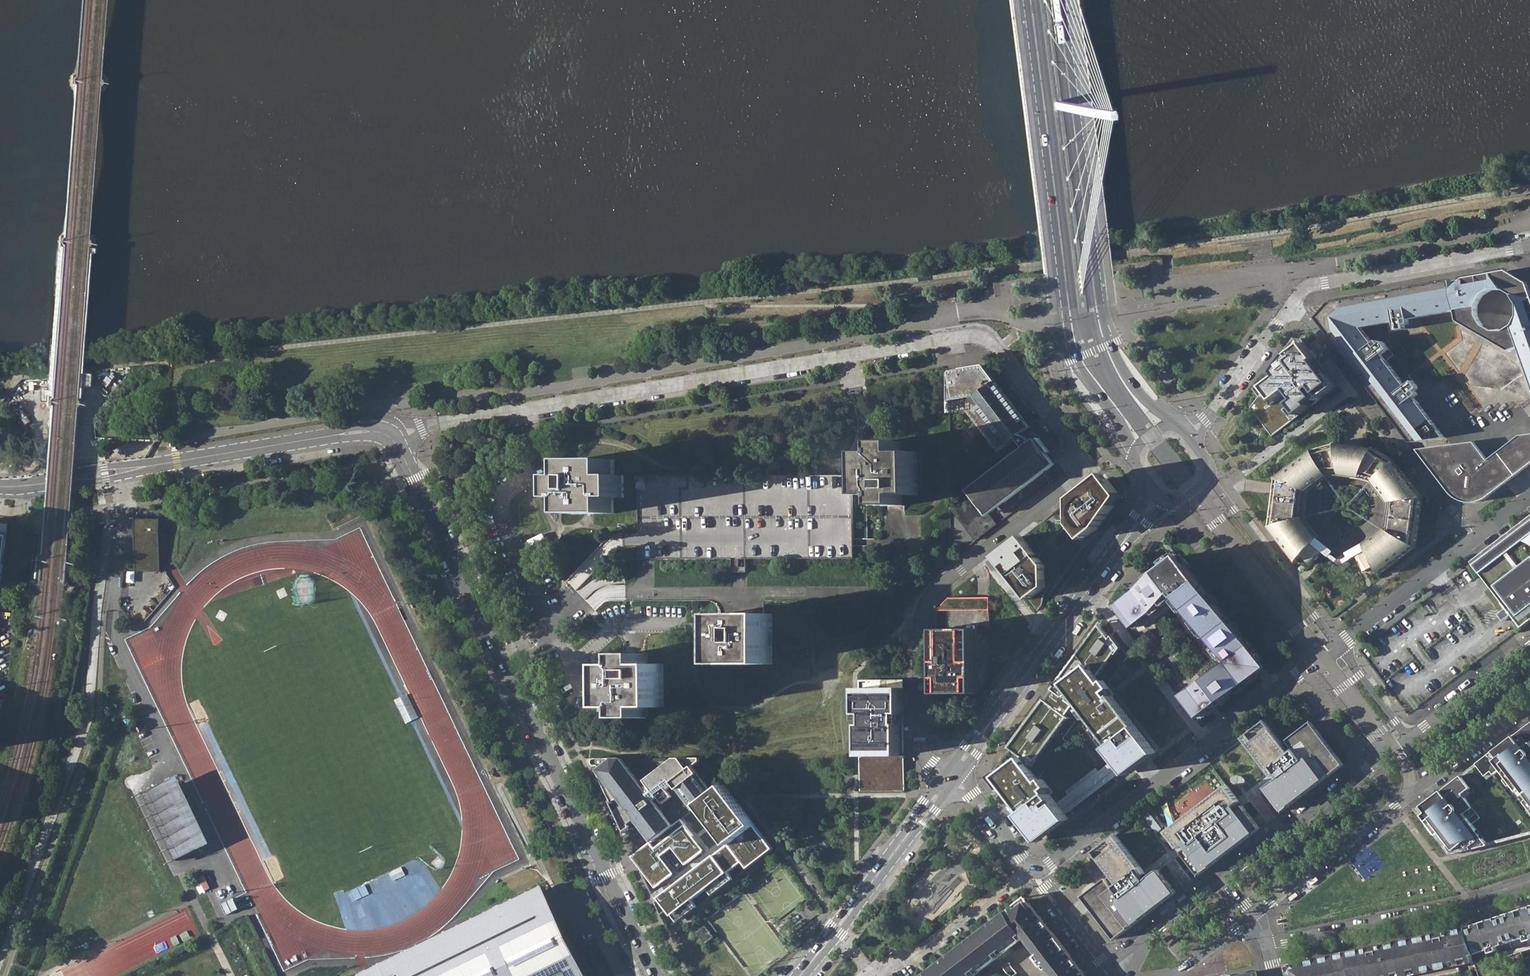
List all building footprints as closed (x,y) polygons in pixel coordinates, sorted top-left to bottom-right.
[(1455,311),(1457,322),(1461,324),(1478,334),(1484,326),(1482,324),(1480,319),(1478,315),(1478,309),(1481,302),(1483,297),(1490,293),(1498,291),(1503,291),(1514,275),(1506,271),(1466,278),(1459,283),(1452,289),(1455,311)] [(1459,283),(1466,278),(1451,281),(1452,289),(1459,283)] [(1452,289),(1451,281),(1329,303),(1347,313),(1342,320),(1340,319),(1335,318),(1331,317),(1325,317),(1320,317),(1318,317),(1316,318),(1410,441),(1444,437),(1414,397),(1418,394),(1415,390),(1418,388),(1412,380),(1405,386),(1381,354),(1388,349),(1383,341),(1379,344),(1376,340),(1373,343),(1369,338),(1361,327),(1374,325),(1394,321),(1396,330),(1406,329),(1405,325),(1409,324),(1408,319),(1455,311),(1452,289)] [(1528,284),(1523,281),(1514,297),(1516,300),(1518,306),(1519,317),(1517,324),(1511,328),(1500,332),(1493,332),(1489,340),(1509,351),(1519,347),(1529,379),(1529,289),(1528,284)] [(1329,303),(1316,318),(1318,317),(1320,317),(1325,317),(1331,317),(1335,318),(1340,319),(1342,320),(1347,313),(1329,303)] [(1369,338),(1374,325),(1361,327),(1369,338)] [(1337,385),(1300,338),(1275,373),(1277,375),(1278,377),(1261,391),(1263,393),(1257,398),(1249,408),(1271,436),(1337,385)] [(981,366),(961,370),(962,374),(963,379),(971,377),(974,379),(975,377),(979,379),(978,381),(982,382),(986,389),(994,383),(981,366)] [(961,370),(947,372),(953,386),(947,389),(948,415),(964,412),(1005,463),(949,505),(948,505),(948,548),(957,548),(959,551),(1053,479),(1045,468),(1051,464),(1044,454),(1047,451),(1042,445),(1036,437),(1035,438),(1030,431),(1029,432),(1026,429),(1028,427),(994,383),(986,389),(982,382),(978,381),(979,379),(975,377),(974,379),(971,377),(963,379),(962,374),(961,370)] [(1447,432),(1418,394),(1414,397),(1444,437),(1447,436),(1445,433),(1447,432)] [(1520,435),(1487,459),(1474,441),(1430,447),(1416,449),(1449,493),(1453,495),(1456,497),(1458,498),(1461,499),(1464,500),(1468,501),(1472,501),(1476,500),(1479,500),(1484,498),(1488,497),(1491,495),(1529,465),(1529,434),(1520,435)] [(1310,450),(1275,480),(1272,531),(1301,565),(1310,557),(1319,564),(1330,553),(1321,545),(1324,541),(1306,521),(1308,497),(1324,481),(1339,475),(1359,477),(1372,486),(1387,505),(1384,530),(1364,545),(1367,550),(1358,556),(1367,571),(1377,566),(1381,573),(1416,547),(1421,496),(1394,460),(1371,446),(1335,442),(1310,450)] [(867,476),(867,496),(883,496),(883,506),(904,506),(904,496),(920,496),(920,454),(904,454),(904,443),(882,443),(882,453),(867,453),(867,476)] [(561,476),(561,498),(571,498),(571,515),(615,515),(615,498),(625,498),(625,476),(615,476),(615,464),(616,464),(616,461),(571,461),(571,476),(561,476)] [(1121,497),(1104,474),(1100,477),(995,556),(997,559),(993,562),(1000,571),(1004,568),(1037,611),(1040,606),(1096,532),(1121,497)] [(721,613),(721,615),(765,614),(765,601),(869,601),(869,595),(869,559),(876,559),(876,540),(868,540),(867,496),(867,476),(639,477),(639,534),(621,534),(620,534),(617,534),(614,534),(612,535),(609,537),(567,582),(572,587),(576,592),(616,550),(618,548),(619,548),(620,548),(623,547),(641,547),(641,570),(640,574),(639,577),(637,580),(636,582),(633,584),(632,585),(627,587),(621,587),(618,587),(610,587),(602,588),(600,589),(597,591),(592,594),(587,598),(585,601),(590,605),(594,610),(596,612),(601,606),(607,602),(608,602),(611,601),(615,600),(617,601),(682,601),(691,600),(709,601),(712,601),(715,602),(717,604),(720,606),(721,610),(721,613)] [(161,519),(137,519),(137,572),(161,572),(161,519)] [(1472,563),(1507,609),(1500,615),(1505,622),(1513,616),(1522,628),(1529,623),(1529,519),(1472,563)] [(1265,669),(1180,556),(1115,606),(1132,628),(1150,614),(1175,595),(1181,602),(1203,631),(1223,657),(1227,662),(1197,686),(1184,696),(1200,718),(1215,707),(1265,669)] [(975,626),(988,626),(988,597),(948,597),(935,610),(935,631),(975,630),(975,626)] [(772,614),(765,614),(721,615),(721,664),(772,664),(772,614)] [(1011,750),(994,774),(1042,835),(1067,816),(1029,766),(1030,763),(1035,767),(1040,761),(1038,759),(1069,718),(1068,716),(1075,707),(1090,726),(1086,730),(1121,775),(1154,750),(1112,694),(1104,683),(1102,684),(1097,678),(1116,653),(1117,655),(1122,648),(1112,636),(1111,639),(1101,627),(1047,701),(1045,700),(1009,748),(1011,750)] [(936,694),(976,693),(975,644),(975,630),(935,631),(936,694)] [(1150,630),(1139,638),(1158,662),(1169,653),(1150,630)] [(976,693),(989,676),(988,643),(975,644),(976,693)] [(610,674),(610,708),(626,708),(626,719),(647,719),(647,708),(663,708),(663,665),(648,665),(648,654),(635,654),(626,654),(626,665),(610,665),(610,674)] [(858,696),(902,696),(902,680),(858,680),(858,696)] [(902,696),(858,696),(858,719),(866,719),(866,733),(858,733),(858,757),(903,757),(903,732),(898,732),(898,727),(898,721),(900,721),(903,721),(902,696)] [(1266,787),(1284,811),(1345,764),(1312,722),(1283,744),(1265,721),(1244,738),(1275,781),(1266,787)] [(1478,764),(1487,776),(1493,772),(1495,775),(1501,770),(1529,808),(1529,724),(1478,764)] [(637,819),(641,825),(644,823),(646,826),(664,812),(655,799),(659,796),(664,803),(674,796),(669,789),(675,784),(694,810),(702,804),(715,793),(695,767),(699,756),(691,756),(673,756),(644,778),(648,783),(644,786),(622,757),(594,757),(592,760),(604,785),(609,782),(628,807),(626,808),(631,816),(633,814),(637,819)] [(903,757),(858,757),(858,792),(903,791),(903,757)] [(146,792),(179,860),(212,844),(209,838),(206,839),(197,819),(199,818),(196,812),(194,813),(192,809),(194,808),(191,802),(189,803),(180,784),(182,782),(179,776),(146,792)] [(1471,788),(1462,776),(1417,810),(1452,855),(1490,845),(1473,824),(1481,818),(1476,811),(1470,815),(1465,808),(1470,803),(1463,794),(1471,788)] [(626,827),(637,819),(633,814),(631,816),(626,808),(628,807),(609,782),(604,785),(616,808),(613,810),(626,827)] [(715,793),(702,804),(731,843),(756,825),(726,785),(715,793)] [(1167,832),(1199,875),(1261,828),(1228,785),(1167,832)] [(1173,801),(1160,808),(1167,822),(1180,816),(1173,801)] [(1476,811),(1470,803),(1465,808),(1470,815),(1476,811)] [(673,824),(664,812),(646,826),(644,823),(641,825),(652,840),(673,824)] [(652,840),(636,853),(639,857),(644,863),(659,884),(674,873),(669,866),(671,864),(663,854),(677,844),(690,861),(704,851),(699,843),(701,842),(683,818),(673,824),(652,840)] [(731,843),(660,897),(668,908),(676,920),(678,922),(698,907),(696,905),(693,900),(708,889),(711,893),(713,895),(734,879),(732,877),(729,873),(743,862),(747,867),(748,869),(774,849),(756,825),(731,843)] [(1082,896),(1115,940),(1177,893),(1159,869),(1149,877),(1117,835),(1094,852),(1111,875),(1082,896)] [(1310,887),(1318,881),(1315,878),(1307,884),(1310,887)] [(550,892),(375,975),(590,975),(550,892)] [(1289,902),(1297,896),(1295,893),(1287,899),(1289,902)] [(1179,904),(1186,898),(1184,895),(1176,901),(1179,904)] [(668,908),(660,897),(657,899),(655,900),(661,913),(662,912),(668,908)] [(1024,937),(1041,958),(1036,961),(1042,969),(1046,966),(1054,975),(1087,975),(1082,969),(1079,971),(1075,965),(1071,955),(1053,932),(1046,928),(1039,920),(1042,917),(1026,897),(924,975),(973,975),(1024,937)] [(220,905),(225,916),(238,910),(233,898),(220,905)] [(1473,924),(1293,970),(1294,975),(1402,975),(1407,975),(1406,970),(1419,968),(1421,972),(1451,966),(1449,960),(1472,955),(1471,954),(1479,951),(1489,948),(1490,952),(1499,949),(1498,945),(1525,936),(1527,941),(1529,939),(1529,905),(1473,924)] [(1161,917),(1169,911),(1167,908),(1159,914),(1161,917)] [(698,932),(706,943),(715,937),(707,925),(698,932)]
